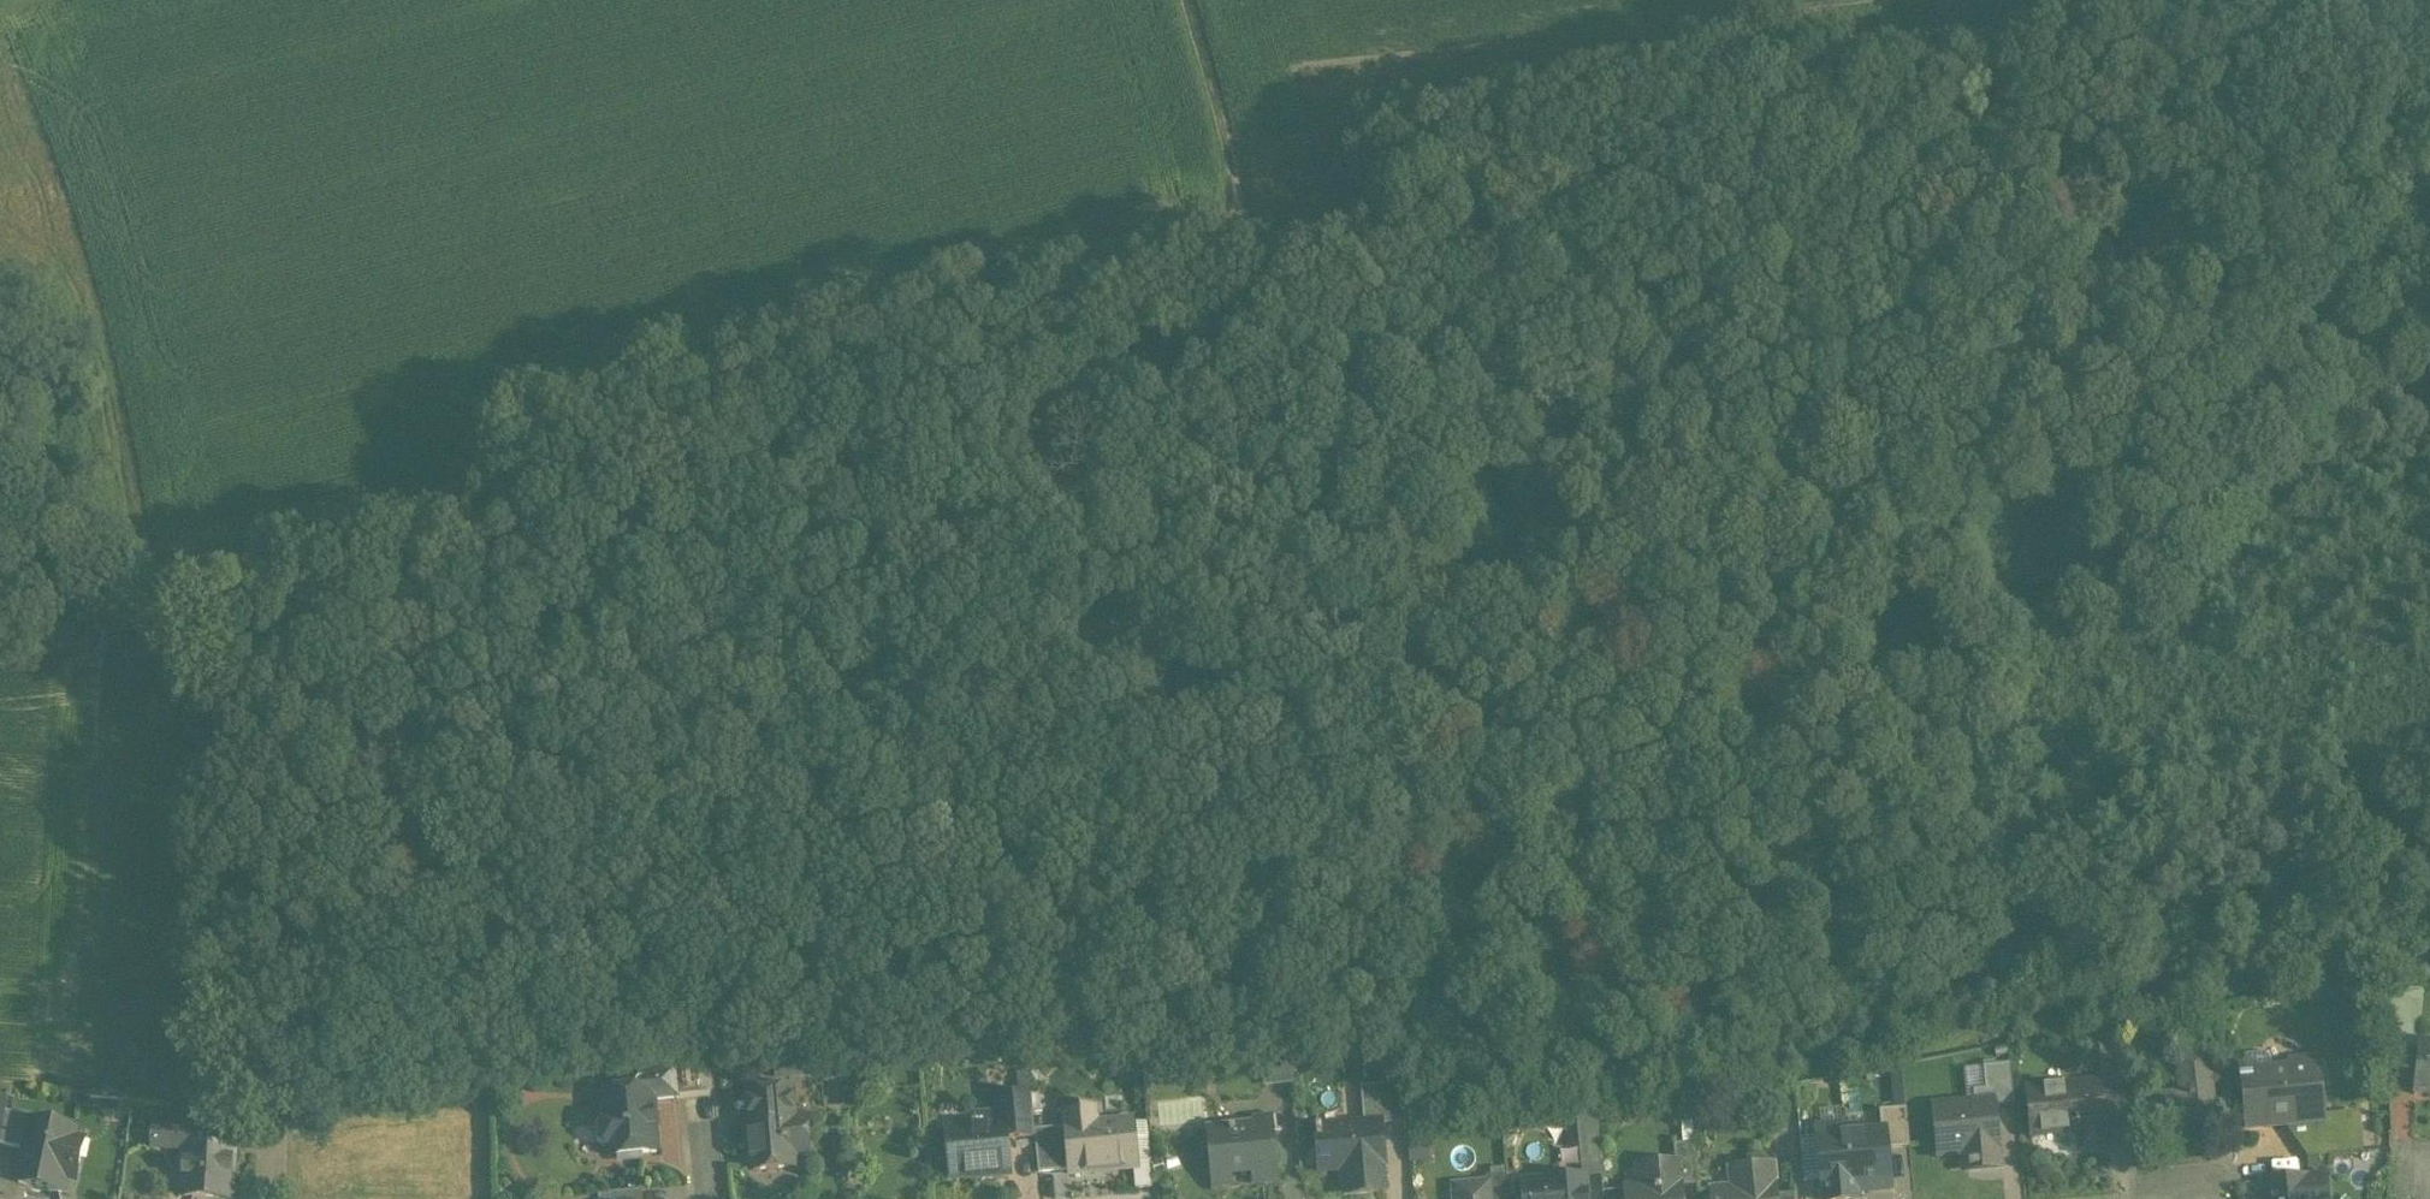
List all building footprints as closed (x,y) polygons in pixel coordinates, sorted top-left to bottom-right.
[(2424,992),(2388,996),(2388,1052),(2418,1055),(2418,1050),(2424,992)] [(2418,1050),(2418,1055),(2413,1099),(2429,1101),(2429,1051),(2418,1050)] [(2209,1057),(2175,1060),(2175,1061),(2176,1061),(2180,1102),(2156,1105),(2159,1129),(2157,1129),(2157,1130),(2216,1124),(2209,1057)] [(2116,1063),(2100,1065),(2103,1102),(2120,1100),(2116,1063)] [(2316,1066),(2240,1074),(2241,1084),(2237,1084),(2237,1087),(2241,1087),(2246,1131),(2298,1127),(2299,1131),(2311,1130),(2322,1129),(2322,1119),(2316,1066)] [(2010,1067),(1982,1070),(1985,1092),(1973,1093),(1974,1107),(1992,1106),(1992,1110),(2014,1108),(2010,1067)] [(635,1074),(619,1094),(601,1096),(604,1121),(600,1121),(595,1127),(596,1144),(602,1148),(607,1148),(608,1159),(618,1158),(618,1162),(641,1160),(641,1156),(656,1154),(652,1115),(654,1115),(653,1102),(677,1099),(674,1070),(635,1074)] [(2098,1086),(2026,1093),(2031,1140),(2078,1135),(2080,1157),(2105,1154),(2098,1086)] [(1399,1087),(1360,1089),(1363,1126),(1379,1125),(1379,1127),(1405,1125),(1399,1087)] [(791,1091),(759,1093),(762,1125),(794,1122),(791,1091)] [(1031,1097),(994,1100),(996,1129),(1004,1128),(1006,1143),(1035,1140),(1034,1132),(1031,1097)] [(2135,1098),(2120,1100),(2122,1128),(2138,1127),(2135,1098)] [(1974,1107),(1934,1111),(1938,1159),(1940,1159),(1940,1155),(1970,1152),(1972,1168),(1968,1168),(1968,1172),(1998,1170),(1992,1110),(1992,1106),(1974,1107)] [(1095,1108),(1063,1111),(1065,1129),(1069,1171),(1070,1176),(1137,1170),(1132,1122),(1096,1125),(1095,1108)] [(1905,1111),(1879,1113),(1881,1135),(1881,1140),(1884,1139),(1885,1151),(1909,1150),(1905,1111)] [(6,1113),(4,1118),(0,1138),(0,1146),(25,1152),(32,1123),(33,1123),(34,1119),(6,1113)] [(1595,1117),(1576,1119),(1582,1180),(1584,1180),(1601,1178),(1595,1117)] [(1271,1118),(1251,1120),(1252,1128),(1271,1126),(1271,1118)] [(762,1125),(748,1127),(752,1173),(793,1169),(791,1147),(807,1145),(805,1121),(794,1122),(762,1125)] [(33,1123),(32,1123),(25,1152),(18,1185),(61,1194),(64,1180),(76,1182),(80,1160),(69,1158),(75,1132),(33,1123)] [(1363,1126),(1315,1130),(1316,1141),(1317,1141),(1320,1174),(1342,1172),(1344,1193),(1385,1190),(1379,1127),(1379,1125),(1363,1126)] [(1252,1128),(1207,1132),(1211,1175),(1253,1171),(1254,1184),(1277,1182),(1271,1126),(1252,1128)] [(996,1129),(972,1131),(967,1127),(945,1129),(947,1148),(952,1148),(954,1178),(972,1177),(976,1180),(1009,1177),(1006,1143),(1004,1128),(996,1129)] [(200,1132),(154,1129),(153,1150),(185,1152),(185,1150),(199,1150),(200,1132)] [(1065,1129),(1034,1132),(1035,1140),(1038,1174),(1069,1171),(1065,1129)] [(1881,1135),(1818,1141),(1823,1191),(1888,1185),(1885,1151),(1884,1139),(1881,1140),(1881,1135)] [(1693,1145),(1673,1147),(1675,1165),(1678,1164),(1681,1189),(1697,1187),(1693,1145)] [(185,1150),(185,1152),(184,1162),(179,1167),(178,1175),(183,1180),(186,1180),(184,1198),(192,1198),(230,1198),(233,1153),(199,1150),(185,1150)] [(1646,1167),(1648,1190),(1625,1192),(1626,1198),(1682,1198),(1681,1189),(1678,1164),(1675,1165),(1646,1167)] [(1710,1192),(1711,1198),(1776,1198),(1773,1167),(1742,1170),(1743,1189),(1710,1192)] [(1485,1179),(1485,1187),(1487,1187),(1488,1198),(1508,1198),(1506,1177),(1485,1179)] [(1522,1185),(1523,1198),(1586,1198),(1584,1180),(1582,1180),(1522,1185)] [(2264,1184),(2265,1198),(2326,1198),(2325,1181),(2305,1183),(2304,1180),(2264,1184)] [(1487,1187),(1485,1187),(1460,1189),(1461,1198),(1488,1198),(1487,1187)]
